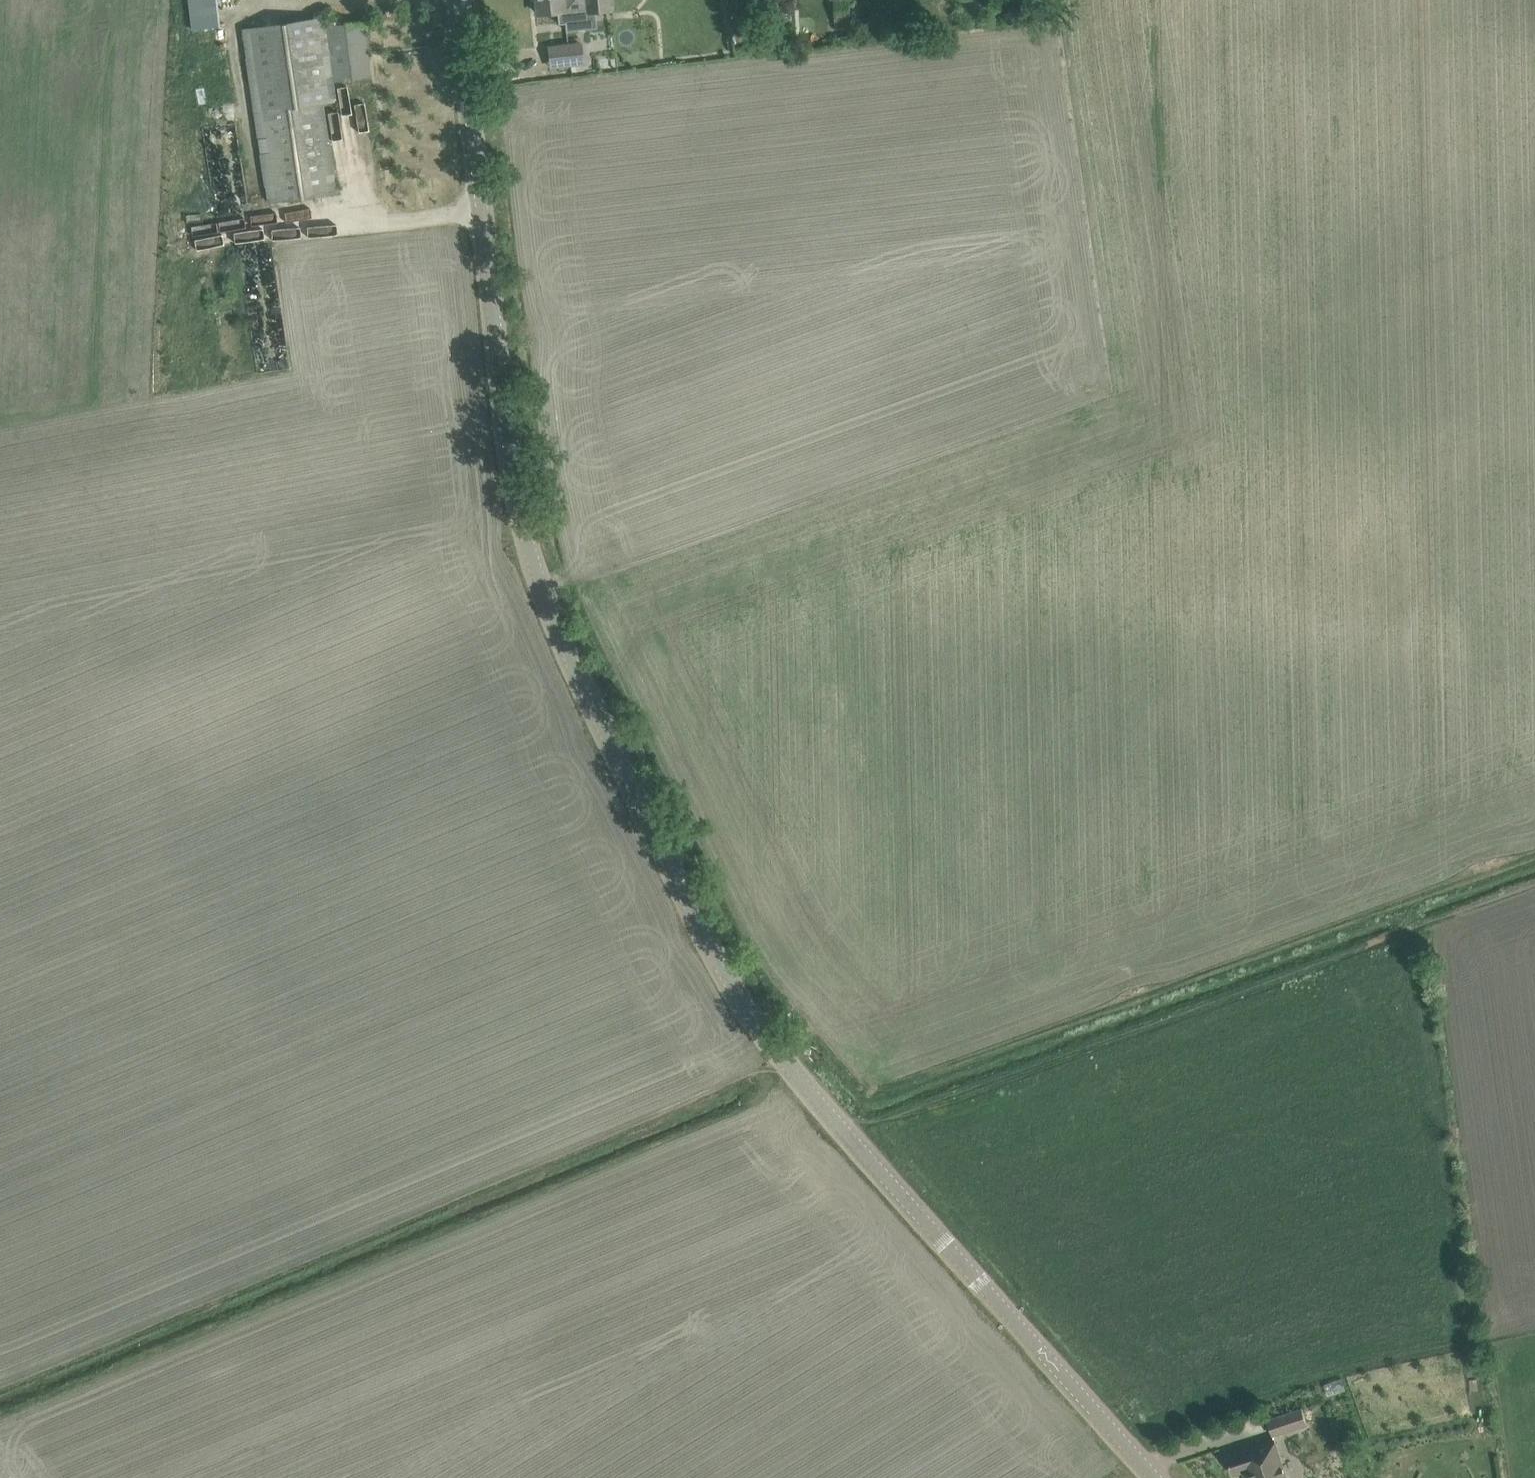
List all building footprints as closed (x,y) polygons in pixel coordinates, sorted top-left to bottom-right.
[(539,13),(558,11),(559,23),(572,22),(571,11),(591,9),(591,11),(611,9),(610,0),(537,0),(539,13)] [(755,11),(776,10),(775,0),(755,0),(755,11)] [(269,201),(316,194),(336,191),(323,102),(337,100),(324,17),(243,30),(269,201)] [(334,81),(371,76),(364,21),(327,26),(334,81)] [(546,44),(550,70),(584,64),(580,39),(546,44)] [(1273,1434),(1308,1423),(1302,1408),(1268,1419),(1273,1434)] [(1275,1438),(1228,1454),(1234,1474),(1247,1469),(1250,1477),(1288,1477),(1275,1438)]
